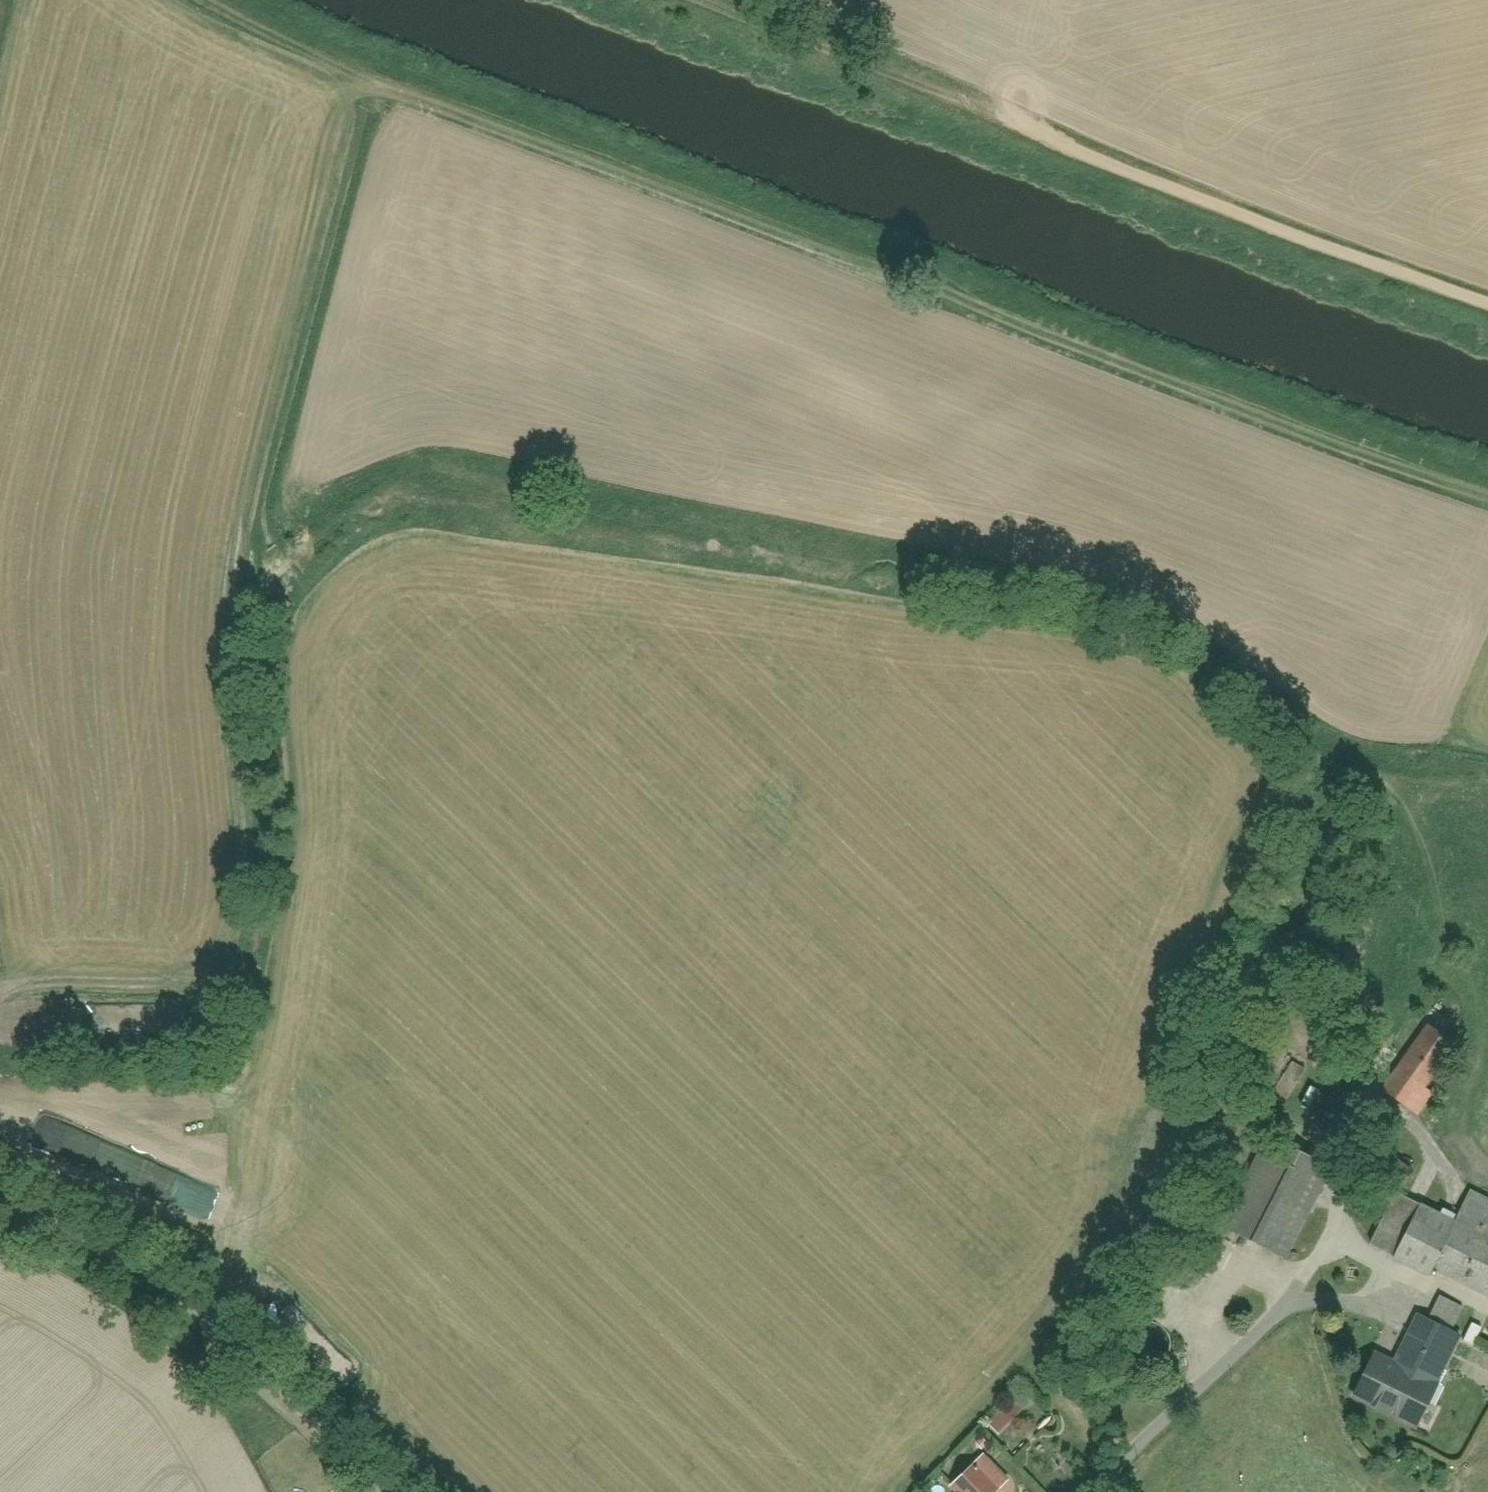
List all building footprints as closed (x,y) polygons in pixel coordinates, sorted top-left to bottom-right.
[(1430,1027),(1386,1091),(1424,1117),(1468,1053),(1430,1027)] [(1282,1141),(1235,1231),(1291,1260),(1337,1170),(1282,1141)] [(1457,1223),(1425,1207),(1424,1207),(1396,1194),(1371,1246),(1400,1260),(1399,1261),(1435,1279),(1439,1271),(1487,1295),(1487,1199),(1473,1191),(1457,1223)] [(1477,1347),(1486,1329),(1477,1324),(1467,1343),(1463,1342),(1465,1339),(1456,1334),(1468,1313),(1445,1301),(1434,1323),(1423,1317),(1397,1366),(1380,1358),(1359,1398),(1426,1433),(1448,1392),(1439,1387),(1448,1370),(1487,1390),(1487,1353),(1477,1347)] [(1020,1396),(992,1427),(1012,1445),(1040,1414),(1020,1396)] [(957,1491),(1012,1491),(1016,1488),(987,1459),(955,1490),(957,1491)]
